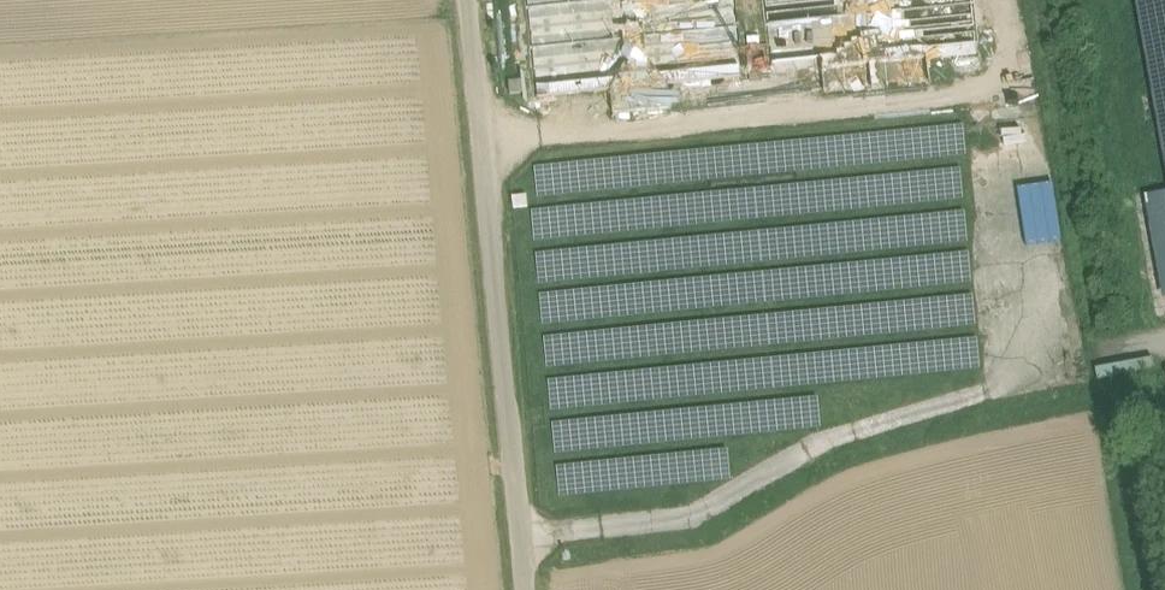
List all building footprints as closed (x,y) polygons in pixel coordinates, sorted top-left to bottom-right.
[(739,81),(737,0),(530,0),(533,94),(622,91),(628,106),(685,104),(684,83),(739,81)] [(807,73),(814,72),(814,69),(950,56),(951,70),(986,67),(980,0),(800,0),(807,73)] [(1164,130),(1164,0),(1141,0),(1164,130)]
